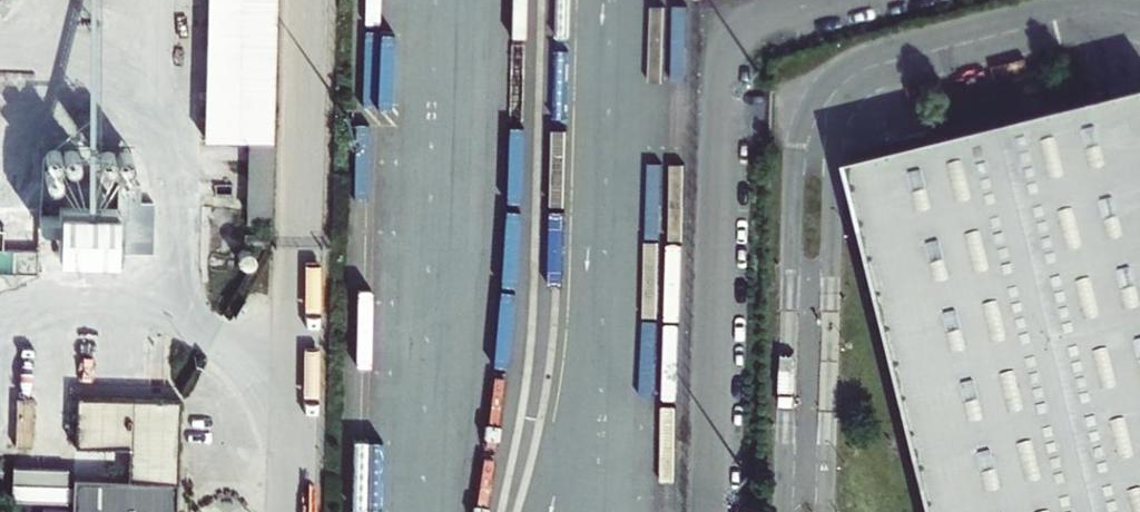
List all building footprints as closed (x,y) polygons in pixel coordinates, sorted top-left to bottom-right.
[(115,211),(120,0),(102,0),(98,211),(115,211)] [(272,213),(277,0),(209,0),(206,138),(251,138),(249,212),(272,213)] [(361,30),(384,30),(385,0),(377,0),(362,0),(361,30)] [(1139,89),(1095,100),(930,143),(846,165),(866,243),(936,511),(1139,511),(1139,89)] [(352,169),(381,170),(383,117),(354,116),(352,169)] [(115,211),(98,211),(86,210),(85,251),(146,254),(148,212),(115,211)] [(181,398),(78,395),(77,446),(131,447),(130,479),(76,477),(75,511),(178,511),(181,398)]
